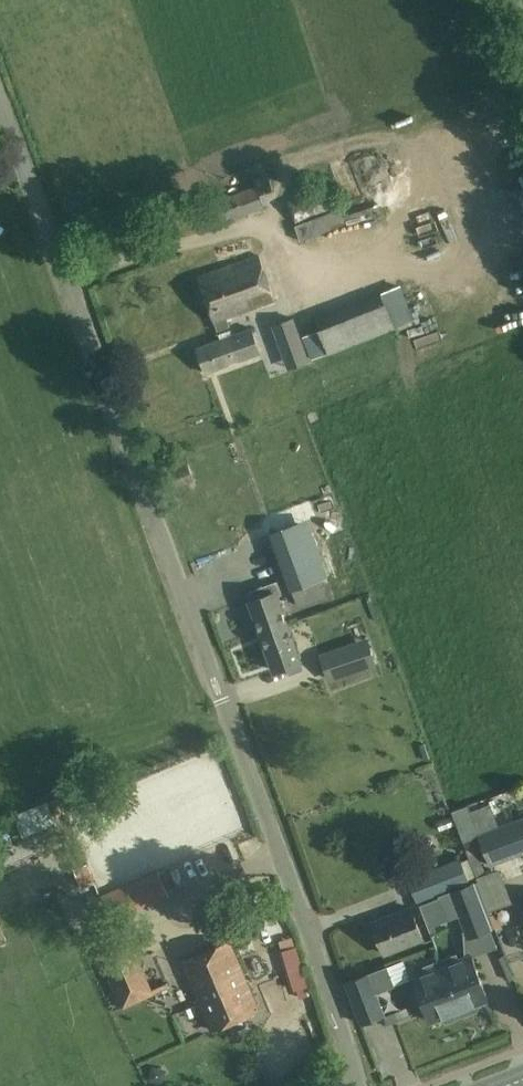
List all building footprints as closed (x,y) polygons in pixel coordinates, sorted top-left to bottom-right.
[(273,190),(273,189),(267,173),(254,178),(257,185),(260,194),(273,190)] [(328,181),(287,197),(296,221),(337,205),(328,181)] [(265,207),(260,194),(257,185),(197,206),(205,228),(265,207)] [(275,299),(259,254),(198,276),(217,329),(229,325),(226,316),(275,299)] [(284,299),(252,308),(256,323),(288,314),(284,299)] [(337,311),(316,319),(320,329),(329,352),(350,344),(337,311)] [(281,346),(303,339),(295,316),(273,324),(281,346)] [(261,352),(252,327),(197,347),(207,372),(230,363),(230,361),(240,357),(241,359),(261,352)] [(270,532),(298,605),(325,594),(298,522),(270,532)] [(251,600),(262,631),(286,622),(276,594),(281,592),(277,581),(248,591),(251,600)] [(286,622),(262,631),(267,643),(275,668),(286,665),(289,673),(299,669),(296,661),(300,660),(289,630),(286,622)] [(329,676),(376,660),(371,646),(357,651),(354,643),(322,654),(329,676)] [(24,810),(13,814),(21,836),(32,832),(44,828),(56,823),(47,801),(35,805),(24,810)] [(457,821),(464,842),(480,836),(491,865),(522,853),(522,816),(500,825),(492,802),(471,810),(468,803),(452,809),(457,821)] [(461,858),(409,877),(417,900),(469,881),(461,858)] [(95,881),(87,862),(74,868),(81,887),(95,881)] [(159,870),(88,899),(98,923),(169,894),(159,870)] [(469,883),(436,896),(445,919),(456,915),(465,937),(487,928),(469,883)] [(237,923),(228,904),(218,908),(226,927),(237,923)] [(373,921),(385,952),(423,937),(411,906),(373,921)] [(155,994),(132,938),(97,953),(102,964),(97,966),(100,973),(104,972),(112,991),(117,990),(124,1007),(155,994)] [(230,939),(206,950),(182,960),(212,1029),(259,1008),(230,939)] [(282,950),(281,951),(292,989),(296,988),(307,985),(308,984),(297,946),(296,946),(294,947),(282,950)] [(437,960),(459,1016),(474,1010),(476,1006),(475,1003),(485,999),(468,956),(459,959),(457,952),(437,960)] [(423,965),(426,973),(411,978),(428,1021),(439,1017),(440,1020),(444,1022),(459,1016),(437,960),(423,965)] [(343,984),(359,1025),(382,1016),(373,993),(391,986),(384,968),(343,984)] [(307,985),(296,988),(300,997),(310,994),(307,985)] [(166,1069),(152,1065),(148,1079),(162,1083),(166,1069)] [(4,1072),(0,1074),(0,1085),(9,1085),(4,1072)]
